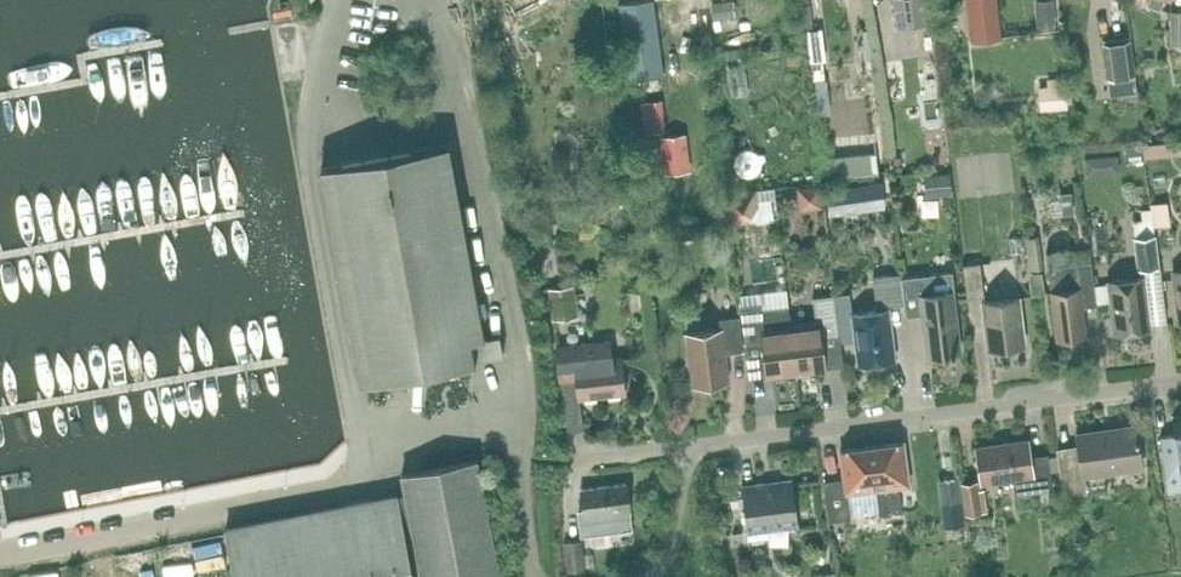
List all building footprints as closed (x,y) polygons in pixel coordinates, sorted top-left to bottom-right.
[(654,0),(647,0),(619,3),(631,81),(664,75),(654,0)] [(718,18),(740,15),(738,0),(715,0),(718,18)] [(897,26),(929,22),(926,0),(894,0),(897,26)] [(966,30),(967,40),(996,37),(992,0),(963,0),(966,30)] [(1054,0),(1035,0),(1037,28),(1056,27),(1054,0)] [(1165,0),(1149,0),(1148,3),(1160,8),(1163,0),(1165,1),(1165,0)] [(1171,10),(1170,43),(1180,44),(1180,11),(1171,10)] [(664,45),(670,55),(688,44),(682,34),(664,45)] [(300,37),(282,39),(285,74),(303,72),(300,37)] [(1131,39),(1102,43),(1107,80),(1108,79),(1135,76),(1136,76),(1136,75),(1131,39)] [(820,53),(808,54),(811,82),(823,80),(820,53)] [(1068,108),(1065,77),(1047,79),(1047,86),(1038,87),(1040,111),(1068,108)] [(658,100),(640,102),(643,133),(662,131),(658,100)] [(826,100),(816,101),(817,114),(826,114),(826,100)] [(874,130),(825,135),(827,157),(829,178),(878,173),(876,153),(874,130)] [(1170,142),(1172,154),(1180,153),(1180,141),(1170,142)] [(500,333),(485,336),(449,143),(321,166),(358,383),(476,361),(476,359),(504,353),(500,333)] [(686,143),(660,145),(663,173),(688,170),(686,143)] [(1158,144),(1144,145),(1146,157),(1159,155),(1158,144)] [(1141,146),(1127,147),(1129,162),(1143,160),(1141,146)] [(1120,172),(1118,155),(1101,157),(1102,167),(1110,173),(1120,172)] [(1029,156),(1020,157),(1021,169),(1031,168),(1029,156)] [(950,172),(924,175),(926,198),(952,195),(950,172)] [(881,181),(866,183),(870,209),(885,207),(881,181)] [(798,185),(801,207),(821,204),(819,182),(798,185)] [(841,187),(826,189),(830,215),(844,213),(841,187)] [(758,205),(756,189),(725,192),(729,224),(745,223),(758,205)] [(1072,192),(1061,193),(1063,215),(1074,214),(1072,192)] [(547,205),(537,206),(539,222),(548,221),(547,205)] [(759,209),(763,239),(783,236),(779,206),(759,209)] [(658,227),(644,229),(645,240),(659,238),(658,227)] [(1156,234),(1133,237),(1138,269),(1160,266),(1156,234)] [(1041,269),(1040,251),(1038,236),(1026,238),(1028,252),(1029,270),(1041,269)] [(655,248),(643,249),(645,262),(657,260),(655,248)] [(968,299),(985,296),(981,262),(963,264),(968,299)] [(1097,305),(1094,286),(1091,262),(1076,264),(1079,288),(1051,291),(1057,339),(1087,336),(1083,307),(1097,305)] [(1041,271),(1028,273),(1030,294),(1043,293),(1041,271)] [(902,278),(901,277),(901,273),(873,277),(877,310),(853,313),(859,364),(895,359),(888,306),(904,304),(901,278),(902,278)] [(906,316),(920,314),(922,314),(927,355),(961,351),(953,291),(934,293),(932,278),(919,280),(919,276),(902,278),(901,278),(904,304),(905,304),(906,316)] [(1114,332),(1150,328),(1144,277),(1108,282),(1108,284),(1111,303),(1114,332)] [(578,316),(574,285),(548,288),(551,320),(578,316)] [(840,333),(835,295),(835,294),(813,297),(816,323),(791,326),(797,371),(825,368),(821,335),(840,333)] [(1025,343),(1019,297),(982,302),(988,348),(1025,343)] [(763,309),(762,304),(762,303),(741,306),(745,345),(764,342),(767,375),(797,371),(791,326),(788,305),(763,309)] [(726,352),(744,350),(739,315),(720,318),(721,329),(687,333),(693,384),(729,380),(726,352)] [(627,378),(624,379),(621,357),(612,358),(610,341),(557,347),(561,381),(577,379),(580,399),(626,393),(624,382),(628,381),(627,378)] [(1169,411),(1172,433),(1159,435),(1167,490),(1180,489),(1176,455),(1180,454),(1180,409),(1169,411)] [(1105,429),(1076,433),(1078,447),(1072,448),(1072,451),(1060,452),(1059,448),(1057,449),(1064,494),(1086,491),(1084,476),(1143,468),(1137,429),(1106,433),(1105,429)] [(1048,454),(1031,457),(1028,440),(977,447),(982,481),(1014,476),(1016,494),(1053,488),(1048,454)] [(841,450),(845,478),(823,481),(829,521),(850,518),(847,493),(878,488),(881,514),(903,511),(900,491),(898,491),(897,486),(910,484),(904,441),(841,450)] [(401,474),(405,493),(224,528),(232,576),(500,576),(476,459),(401,474)] [(1089,498),(1152,495),(1151,479),(1088,482),(1089,498)] [(742,485),(747,534),(747,539),(768,536),(767,531),(799,527),(793,480),(792,480),(792,485),(765,488),(765,483),(742,485)] [(959,498),(957,480),(942,482),(945,500),(959,498)] [(982,512),(977,480),(961,482),(965,514),(982,512)] [(665,499),(667,484),(655,482),(653,497),(665,499)] [(586,531),(633,526),(627,484),(580,490),(586,531)] [(1070,533),(1086,532),(1083,513),(1068,516),(1070,533)] [(756,567),(810,557),(806,534),(752,544),(756,567)] [(585,569),(581,541),(565,542),(569,572),(585,569)]
